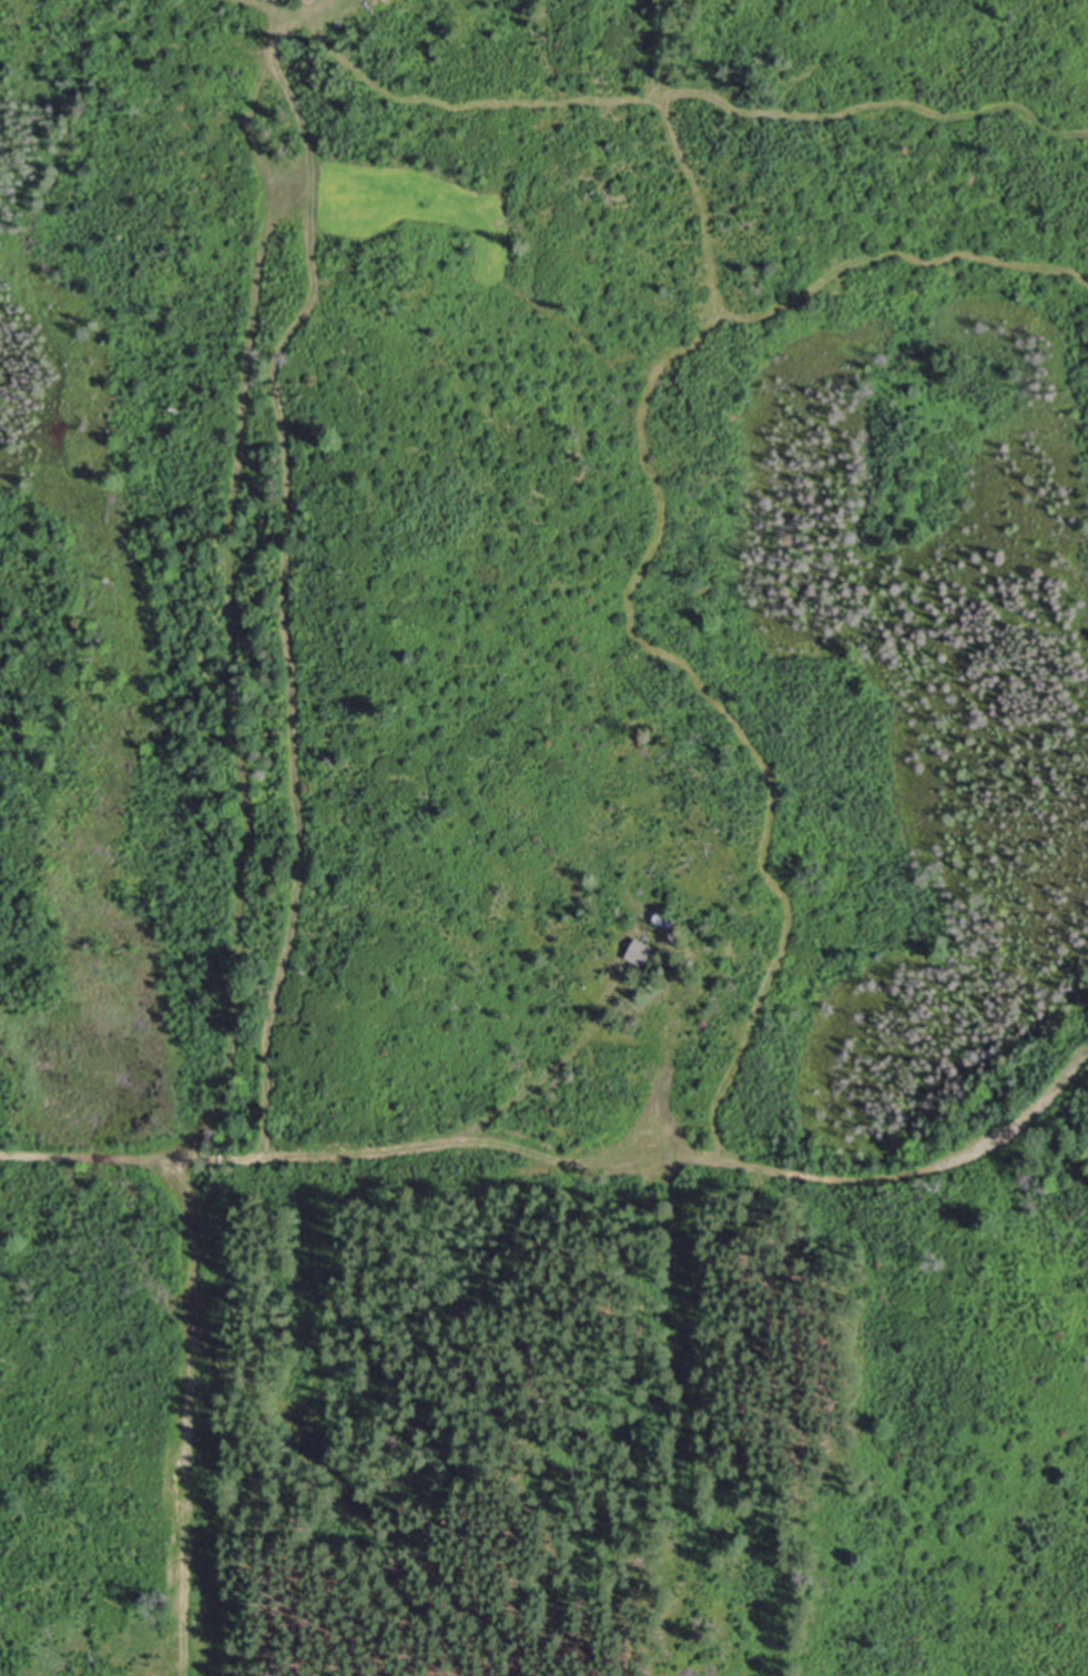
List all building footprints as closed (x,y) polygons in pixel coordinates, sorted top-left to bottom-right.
[(658,948),(640,937),(628,958),(646,969),(658,948)]
